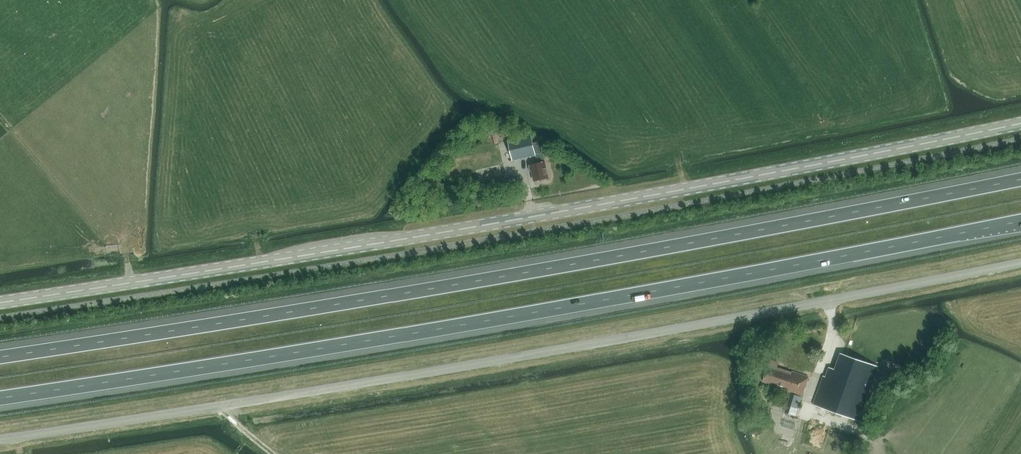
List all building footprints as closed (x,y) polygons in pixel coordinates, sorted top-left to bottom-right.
[(533,143),(532,135),(508,140),(512,160),(536,155),(538,163),(529,165),(531,171),(532,171),(534,181),(548,178),(546,169),(547,169),(545,161),(543,153),(541,154),(538,142),(533,143)] [(859,420),(878,366),(843,354),(837,370),(829,367),(825,376),(823,376),(813,404),(859,420)] [(788,391),(802,396),(808,377),(792,371),(791,373),(783,370),(784,368),(781,367),(780,371),(776,369),(777,364),(770,362),(763,381),(789,390),(788,391)] [(787,404),(799,408),(802,397),(790,393),(787,404)]
